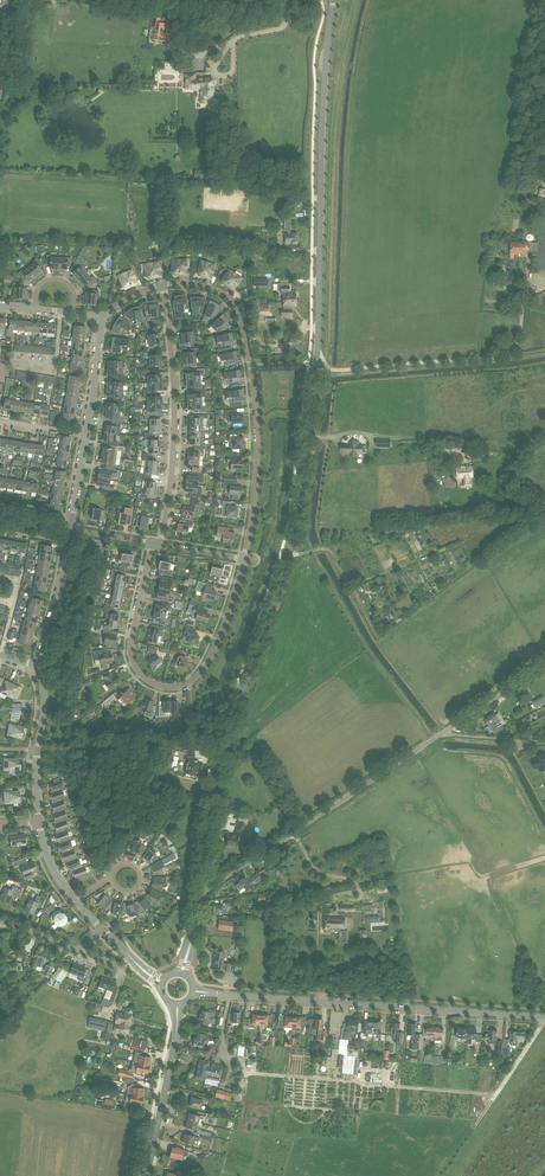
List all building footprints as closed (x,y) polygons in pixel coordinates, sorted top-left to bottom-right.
[(172,34),(171,34),(164,33),(165,24),(160,23),(160,18),(153,17),(152,28),(156,28),(154,40),(162,41),(163,40),(168,41),(173,48),(178,44),(172,34)] [(183,51),(180,46),(170,52),(173,58),(178,55),(178,54),(183,51)] [(196,74),(186,74),(186,89),(202,89),(202,103),(207,103),(207,98),(214,98),(214,92),(214,80),(209,80),(209,79),(196,79),(196,74)] [(210,170),(194,170),(194,179),(210,179),(210,170)] [(285,226),(284,231),(289,231),(289,234),(286,233),(286,243),(292,243),(292,244),(298,244),(298,233),(292,233),(293,226),(285,226)] [(527,255),(537,256),(536,270),(544,271),(544,228),(539,228),(538,243),(528,242),(527,243),(511,242),(511,254),(527,255)] [(52,273),(55,272),(56,272),(57,272),(58,272),(59,257),(51,257),(51,255),(47,255),(47,265),(51,266),(50,269),(52,269),(52,273)] [(60,257),(59,257),(58,272),(61,272),(62,272),(62,273),(65,273),(65,270),(67,270),(67,267),(71,267),(72,259),(68,258),(67,259),(60,259),(60,257)] [(35,262),(28,267),(38,278),(39,278),(40,276),(41,276),(44,275),(41,272),(42,271),(40,268),(43,266),(37,259),(34,261),(35,262)] [(172,270),(170,272),(174,277),(177,274),(180,274),(180,273),(181,273),(181,274),(186,274),(187,260),(172,260),(172,265),(173,265),(173,268),(172,268),(172,270)] [(199,271),(196,272),(199,278),(202,276),(205,277),(205,276),(207,276),(206,277),(211,279),(215,265),(202,261),(200,266),(201,266),(200,269),(199,269),(199,271)] [(72,278),(74,279),(75,280),(76,281),(77,282),(88,273),(83,267),(85,264),(82,262),(74,269),(76,272),(74,274),(75,275),(72,278)] [(158,262),(144,265),(146,270),(147,272),(146,273),(146,275),(145,277),(150,281),(152,278),(155,277),(154,276),(156,276),(156,277),(161,276),(158,262)] [(33,283),(35,281),(36,280),(37,280),(37,279),(38,278),(28,267),(22,272),(21,271),(18,274),(25,282),(28,279),(30,282),(31,281),(33,283)] [(132,270),(119,276),(121,281),(122,283),(123,285),(122,288),(127,290),(129,287),(131,286),(131,285),(132,284),(133,285),(138,283),(132,270)] [(224,278),(221,279),(222,285),(226,285),(228,286),(229,285),(230,286),(230,287),(234,290),(241,278),(230,270),(227,275),(226,277),(225,277),(224,278)] [(88,273),(77,282),(78,283),(78,284),(79,285),(80,288),(83,285),(84,287),(87,284),(89,288),(97,281),(94,276),(91,278),(87,273),(88,273)] [(25,297),(28,298),(28,296),(28,295),(29,294),(29,291),(26,291),(26,289),(23,289),(23,285),(14,283),(13,288),(15,288),(14,300),(25,299),(25,297)] [(290,287),(281,287),(281,292),(285,292),(285,294),(283,294),(283,302),(296,302),(296,294),(289,294),(289,292),(290,292),(290,287)] [(83,295),(83,298),(83,299),(83,300),(83,301),(83,302),(86,302),(86,303),(96,306),(97,295),(99,295),(99,291),(90,290),(90,294),(87,294),(86,296),(83,295)] [(175,301),(173,301),(174,307),(176,306),(177,313),(179,312),(184,311),(184,309),(188,309),(186,297),(180,298),(179,297),(177,297),(176,297),(177,297),(176,296),(174,297),(175,301)] [(192,298),(190,298),(192,314),(201,313),(205,302),(203,301),(201,301),(199,300),(197,300),(196,300),(195,298),(192,299),(192,298)] [(144,305),(146,317),(151,316),(151,318),(156,317),(158,316),(157,310),(159,310),(158,304),(156,305),(155,301),(152,301),(153,301),(153,302),(150,302),(150,303),(150,304),(144,305)] [(215,306),(214,305),(214,303),(212,302),(210,301),(204,316),(212,319),(221,311),(220,310),(218,308),(217,307),(215,306)] [(281,310),(281,317),(292,317),(292,313),(292,310),(291,310),(291,307),(296,307),(296,302),(283,302),(283,307),(285,307),(285,310),(281,310)] [(144,322),(141,306),(139,307),(139,308),(136,308),(136,309),(135,310),(133,311),(131,312),(130,313),(129,313),(128,314),(126,316),(131,321),(133,318),(136,318),(136,321),(136,322),(137,322),(137,324),(144,322)] [(225,322),(224,320),(225,319),(223,317),(224,317),(223,315),(210,325),(216,332),(228,329),(227,327),(227,326),(226,324),(225,322)] [(113,334),(121,335),(121,331),(122,329),(125,331),(124,331),(125,332),(126,332),(127,333),(132,328),(120,317),(118,318),(119,319),(117,321),(118,322),(117,323),(116,325),(115,327),(115,328),(114,330),(114,331),(114,333),(113,334)] [(9,329),(9,334),(12,335),(12,330),(17,330),(18,321),(10,320),(9,329)] [(18,321),(17,330),(24,331),(25,322),(18,321)] [(25,322),(24,331),(32,332),(32,322),(25,322)] [(32,322),(32,332),(39,332),(40,323),(32,322)] [(40,323),(39,332),(47,333),(47,324),(40,323)] [(47,324),(47,333),(51,333),(51,338),(54,338),(55,324),(47,324)] [(74,326),(73,334),(85,335),(86,327),(74,326)] [(188,333),(182,334),(183,346),(193,345),(192,335),(196,334),(198,332),(198,327),(187,329),(188,333)] [(160,348),(159,335),(153,335),(152,331),(142,333),(143,337),(145,339),(149,339),(150,349),(160,348)] [(231,333),(216,337),(217,344),(219,343),(220,348),(231,345),(230,339),(232,338),(231,335),(232,335),(231,333)] [(73,334),(73,341),(84,342),(85,335),(73,334)] [(112,338),(112,340),(113,340),(112,343),(114,343),(113,353),(121,354),(121,349),(121,346),(125,346),(124,347),(126,347),(127,347),(127,346),(128,341),(128,340),(112,338)] [(73,341),(72,349),(84,350),(84,342),(73,341)] [(191,353),(185,354),(186,367),(196,366),(195,356),(199,355),(201,353),(201,348),(190,349),(191,353)] [(72,349),(72,356),(83,357),(84,350),(72,349)] [(144,353),(144,357),(147,359),(149,359),(151,361),(151,369),(161,368),(161,356),(155,356),(154,352),(144,353)] [(236,352),(220,355),(221,362),(223,361),(224,366),(235,364),(234,357),(236,357),(236,354),(236,352)] [(72,356),(71,364),(82,365),(83,357),(72,356)] [(108,362),(108,369),(124,369),(124,365),(126,362),(126,359),(116,358),(116,362),(108,362)] [(71,364),(70,371),(82,372),(82,365),(71,364)] [(108,369),(108,376),(115,377),(115,380),(126,380),(126,376),(123,374),(124,369),(108,369)] [(194,373),(186,374),(187,381),(200,380),(200,376),(202,376),(204,373),(204,369),(194,370),(194,373)] [(240,370),(224,373),(225,380),(226,380),(227,384),(239,382),(238,376),(240,376),(239,373),(240,373),(240,370)] [(153,372),(143,373),(143,376),(146,379),(148,379),(148,383),(161,383),(161,376),(153,376),(153,372)] [(69,376),(68,384),(80,386),(81,378),(69,376)] [(108,383),(108,390),(123,391),(123,386),(126,384),(126,380),(115,380),(115,383),(108,383)] [(200,380),(187,381),(187,389),(195,388),(195,391),(206,391),(205,387),(203,385),(200,385),(200,380)] [(146,388),(143,391),(143,394),(154,394),(154,391),(161,390),(161,383),(148,383),(148,388),(146,388)] [(68,384),(67,391),(78,393),(80,386),(68,384)] [(108,390),(107,398),(115,398),(115,401),(125,402),(125,398),(123,395),(123,391),(108,390)] [(242,390),(226,392),(227,399),(229,398),(229,403),(241,402),(240,395),(242,395),(242,392),(243,392),(242,390)] [(5,400),(3,409),(10,410),(12,401),(13,396),(13,391),(10,391),(10,395),(9,400),(5,400)] [(12,401),(10,410),(18,411),(19,402),(15,401),(16,396),(17,392),(13,391),(13,396),(12,401)] [(67,391),(66,399),(77,400),(78,393),(67,391)] [(196,395),(188,395),(188,402),(201,402),(201,397),(203,397),(206,395),(206,391),(195,391),(196,395)] [(154,394),(143,394),(143,398),(146,400),(148,400),(148,405),(161,405),(161,397),(154,397),(154,394)] [(66,399),(64,406),(76,408),(77,400),(66,399)] [(107,404),(107,411),(120,412),(120,408),(122,408),(125,405),(125,402),(115,401),(115,404),(107,404)] [(19,402),(18,411),(25,412),(27,403),(19,402)] [(201,402),(188,402),(188,410),(196,409),(196,413),(207,413),(206,409),(204,406),(201,406),(201,402)] [(27,403),(25,412),(32,414),(34,404),(27,403)] [(34,404),(32,414),(40,415),(41,405),(34,404)] [(41,405),(40,415),(47,416),(49,406),(41,405)] [(143,412),(143,416),(154,416),(154,412),(161,412),(161,405),(148,405),(148,409),(146,409),(143,412)] [(64,406),(63,413),(75,415),(76,408),(64,406)] [(234,410),(225,411),(225,419),(228,419),(228,422),(231,422),(231,423),(243,422),(242,414),(234,415),(234,410)] [(107,411),(106,419),(114,419),(114,423),(124,423),(124,420),(122,417),(119,417),(120,412),(107,411)] [(63,413),(62,421),(73,423),(75,415),(63,413)] [(189,420),(189,425),(200,425),(203,425),(203,419),(208,419),(208,415),(198,415),(198,419),(190,419),(190,420),(189,420)] [(145,416),(144,419),(150,420),(150,426),(161,426),(161,421),(159,421),(159,420),(152,419),(152,416),(145,416)] [(106,426),(105,433),(116,435),(118,435),(121,433),(121,430),(120,429),(121,424),(119,424),(112,423),(112,427),(106,426)] [(144,433),(144,436),(151,437),(152,433),(159,433),(159,432),(161,432),(161,426),(150,426),(150,433),(144,433)] [(105,433),(104,441),(110,441),(110,445),(117,446),(117,442),(115,442),(116,435),(105,433)] [(243,438),(239,438),(238,433),(228,433),(228,442),(230,442),(230,448),(233,448),(233,449),(244,448),(244,447),(245,447),(245,443),(243,443),(243,438)] [(57,435),(56,439),(61,439),(60,444),(69,445),(71,438),(57,435)] [(144,436),(144,440),(145,440),(145,446),(149,447),(160,447),(160,442),(159,442),(159,441),(151,440),(151,437),(144,436)] [(189,438),(189,444),(190,444),(190,445),(198,445),(198,449),(204,449),(206,449),(206,445),(203,445),(203,438),(200,438),(189,438)] [(8,440),(6,450),(13,451),(15,442),(8,440)] [(391,441),(377,441),(376,449),(391,450),(391,441)] [(15,442),(13,451),(21,452),(22,443),(15,442)] [(22,443),(21,452),(28,453),(29,444),(22,443)] [(29,444),(28,453),(35,454),(37,445),(29,444)] [(60,444),(59,451),(68,453),(69,445),(60,444)] [(350,457),(359,458),(359,455),(366,455),(367,448),(359,448),(359,445),(351,444),(351,447),(343,447),(343,455),(350,456),(350,457)] [(37,445),(35,454),(38,455),(43,456),(44,449),(44,446),(37,445)] [(103,448),(102,456),(117,458),(120,458),(121,451),(123,452),(124,447),(118,446),(111,445),(111,449),(103,448)] [(143,453),(143,457),(150,457),(151,454),(158,454),(158,453),(160,453),(160,447),(149,447),(149,453),(143,453)] [(189,453),(188,460),(199,461),(199,456),(203,456),(204,449),(198,449),(196,449),(195,453),(189,453)] [(5,454),(5,459),(8,460),(9,455),(8,455),(8,453),(12,453),(13,451),(6,450),(5,454)] [(59,451),(58,459),(67,460),(68,453),(59,451)] [(484,452),(474,452),(475,461),(485,461),(484,452)] [(102,456),(101,463),(108,465),(108,469),(115,470),(117,458),(102,456)] [(228,456),(227,463),(231,463),(231,470),(236,471),(236,469),(243,469),(243,461),(235,461),(236,457),(228,456)] [(143,457),(143,461),(144,461),(144,467),(147,468),(158,469),(159,463),(157,463),(158,462),(150,461),(150,457),(143,457)] [(52,462),(52,466),(53,466),(53,467),(56,467),(56,466),(66,468),(67,460),(58,459),(57,463),(52,462)] [(188,460),(187,468),(194,468),(194,473),(196,473),(202,473),(202,466),(203,461),(199,461),(188,460)] [(141,474),(141,477),(148,478),(149,474),(156,475),(156,474),(158,474),(158,469),(147,468),(144,467),(143,474),(141,474)] [(474,477),(473,467),(457,468),(457,478),(464,478),(465,488),(472,487),(471,477),(474,477)] [(98,473),(97,475),(98,476),(98,478),(110,480),(111,476),(115,477),(116,470),(115,470),(108,469),(106,468),(106,472),(99,471),(99,472),(98,473)] [(16,481),(14,489),(21,491),(23,482),(19,481),(21,471),(17,471),(16,476),(16,481)] [(45,477),(50,478),(54,479),(64,480),(65,473),(56,471),(55,475),(46,474),(45,477)] [(30,483),(29,492),(36,493),(37,484),(33,483),(33,481),(34,479),(35,474),(32,473),(30,483)] [(187,476),(186,484),(197,485),(198,482),(203,482),(204,474),(202,473),(196,473),(195,477),(187,476)] [(141,477),(140,481),(143,481),(142,488),(145,488),(156,490),(157,484),(155,484),(155,483),(148,482),(148,478),(141,477)] [(0,484),(0,487),(7,488),(8,479),(1,478),(0,484)] [(96,480),(96,482),(97,484),(96,485),(101,486),(102,487),(103,487),(102,490),(112,492),(113,485),(109,484),(110,480),(98,478),(98,479),(96,480)] [(8,479),(7,488),(14,489),(16,481),(8,479)] [(54,479),(53,486),(63,487),(64,480),(54,479)] [(224,479),(223,490),(230,490),(229,494),(241,495),(241,492),(242,492),(242,490),(241,489),(241,488),(237,487),(237,480),(224,479)] [(23,482),(21,491),(29,492),(30,483),(27,482),(23,482)] [(186,484),(185,491),(193,492),(193,497),(201,497),(202,489),(197,489),(197,485),(186,484)] [(52,493),(52,494),(61,495),(63,487),(53,486),(52,493)] [(139,494),(138,497),(146,499),(146,495),(154,496),(154,495),(155,495),(156,490),(145,488),(142,488),(141,494),(139,494)] [(43,492),(42,495),(49,496),(50,498),(51,498),(51,501),(60,502),(61,495),(52,494),(52,493),(47,493),(43,492)] [(183,507),(182,514),(197,517),(200,502),(192,500),(191,508),(183,507)] [(45,504),(45,508),(59,510),(60,502),(51,501),(50,505),(45,504)] [(223,502),(222,516),(226,517),(236,518),(236,516),(238,516),(239,509),(237,509),(237,508),(230,507),(231,503),(223,502)] [(93,509),(90,508),(91,514),(92,514),(91,520),(99,521),(100,520),(103,520),(105,513),(104,513),(104,510),(101,510),(93,508),(93,509)] [(130,525),(132,515),(131,515),(132,509),(124,508),(123,513),(120,513),(117,513),(116,518),(119,519),(118,524),(123,525),(126,525),(126,524),(130,525)] [(138,516),(136,526),(140,526),(140,528),(147,529),(148,524),(151,524),(152,518),(149,518),(138,516)] [(188,533),(189,526),(192,526),(193,522),(187,521),(180,520),(179,524),(178,524),(176,532),(182,532),(181,535),(187,535),(187,533),(188,533)] [(234,533),(234,529),(221,527),(218,526),(216,537),(222,538),(222,539),(223,539),(222,542),(228,542),(228,540),(234,541),(235,533),(234,533)] [(4,540),(3,549),(10,551),(12,541),(4,540)] [(12,541),(10,551),(18,552),(19,543),(12,541)] [(19,543),(18,552),(25,553),(26,544),(19,543)] [(41,545),(40,553),(51,555),(53,547),(41,545)] [(128,554),(128,553),(123,551),(122,554),(121,561),(123,562),(123,566),(120,565),(119,569),(127,570),(128,566),(130,567),(131,563),(132,563),(133,555),(128,554)] [(40,553),(39,560),(50,562),(51,555),(40,553)] [(173,572),(170,571),(172,563),(171,563),(172,562),(166,559),(166,562),(160,561),(159,569),(160,569),(159,573),(172,576),(173,572)] [(39,560),(37,568),(49,570),(50,562),(39,560)] [(204,579),(219,583),(220,577),(222,578),(224,570),(218,568),(219,567),(214,564),(213,567),(211,572),(206,572),(204,579)] [(36,575),(48,577),(49,570),(37,568),(36,575)] [(112,579),(116,580),(116,581),(126,583),(127,577),(126,577),(126,576),(114,574),(114,576),(112,576),(112,579)] [(36,575),(35,583),(47,584),(48,577),(36,575)] [(175,581),(161,578),(160,583),(159,584),(159,585),(159,586),(159,587),(159,588),(159,589),(170,591),(171,589),(172,589),(174,587),(175,581)] [(116,581),(114,587),(123,589),(124,589),(124,587),(125,588),(126,583),(116,581)] [(212,591),(211,589),(212,586),(199,582),(196,591),(204,593),(203,597),(204,598),(204,599),(205,600),(207,601),(209,600),(209,599),(214,601),(215,598),(216,598),(217,595),(216,594),(217,592),(212,591)] [(35,583),(34,590),(45,592),(47,584),(35,583)] [(123,596),(125,589),(124,589),(123,589),(114,587),(113,593),(122,595),(122,596),(123,596)] [(157,599),(174,603),(174,599),(172,599),(172,596),(171,593),(170,593),(170,591),(159,589),(159,590),(158,590),(157,591),(157,592),(157,593),(158,594),(157,599)] [(113,593),(112,600),(122,602),(123,597),(122,597),(122,596),(122,595),(113,593)] [(31,598),(29,605),(40,608),(42,601),(31,598)] [(122,602),(112,600),(107,599),(106,605),(105,605),(104,609),(105,609),(111,610),(112,607),(119,608),(120,607),(121,608),(122,602)] [(163,606),(157,605),(155,612),(166,614),(167,610),(169,611),(171,604),(164,603),(163,606)] [(29,605),(27,612),(38,616),(40,608),(29,605)] [(207,622),(210,614),(202,612),(203,608),(195,606),(192,614),(197,615),(196,619),(207,622)] [(110,616),(109,620),(120,622),(121,616),(120,616),(120,615),(112,614),(113,610),(111,610),(105,609),(104,612),(107,613),(107,616),(110,616)] [(27,612),(25,620),(36,623),(38,616),(27,612)] [(159,624),(166,626),(168,619),(165,618),(166,614),(155,612),(154,619),(160,621),(159,624)] [(25,620),(23,627),(34,630),(36,623),(25,620)] [(102,629),(104,629),(109,630),(110,627),(117,628),(117,627),(119,628),(120,622),(109,620),(108,623),(105,623),(105,626),(102,625),(102,629)] [(154,644),(154,643),(157,643),(159,636),(163,637),(165,627),(157,626),(156,630),(150,629),(149,634),(150,634),(148,641),(150,642),(150,643),(154,644)] [(23,627),(21,634),(32,637),(34,630),(23,627)] [(198,647),(200,641),(199,641),(200,636),(195,635),(197,631),(187,628),(184,637),(190,638),(189,643),(193,644),(193,645),(198,647)] [(118,643),(119,639),(117,639),(117,636),(112,635),(113,631),(109,630),(104,629),(103,636),(106,636),(104,644),(115,646),(116,643),(118,643)] [(10,631),(7,638),(12,640),(12,637),(16,638),(16,636),(20,637),(19,642),(30,645),(32,637),(21,634),(17,633),(12,632),(10,631)] [(158,649),(149,648),(148,652),(150,652),(151,659),(148,661),(152,668),(155,670),(158,666),(157,666),(156,665),(162,662),(157,655),(156,653),(157,653),(158,649)] [(189,667),(189,665),(187,664),(188,660),(187,658),(182,656),(183,652),(172,648),(171,653),(176,655),(175,658),(178,659),(177,663),(178,666),(182,667),(184,670),(188,668),(189,667)] [(107,666),(107,663),(113,662),(113,661),(114,660),(113,658),(112,657),(112,653),(103,655),(102,650),(94,651),(95,661),(100,660),(101,664),(102,664),(102,667),(104,667),(106,667),(107,666)] [(110,691),(122,682),(117,674),(112,677),(111,675),(112,675),(109,671),(103,676),(107,681),(105,683),(110,691)] [(1,692),(7,695),(13,684),(8,682),(8,681),(3,679),(0,686),(0,691),(1,691),(1,692)] [(14,698),(17,699),(23,688),(18,686),(18,687),(13,684),(7,695),(14,699),(14,698)] [(127,706),(131,701),(131,702),(133,701),(133,700),(137,695),(130,688),(126,691),(125,690),(119,695),(116,692),(103,702),(107,706),(115,700),(117,702),(120,698),(127,706)] [(544,703),(544,699),(543,696),(532,702),(535,708),(544,703)] [(145,715),(152,718),(154,714),(155,714),(156,707),(153,706),(154,702),(146,699),(145,703),(142,702),(139,708),(143,709),(142,710),(146,711),(145,715)] [(164,709),(159,709),(160,716),(167,716),(167,712),(171,712),(171,702),(171,701),(164,701),(164,709)] [(177,718),(183,718),(183,706),(179,706),(179,702),(171,702),(171,712),(171,713),(175,713),(175,714),(176,715),(176,717),(177,718)] [(20,720),(22,711),(12,711),(10,718),(20,720)] [(496,725),(500,722),(498,719),(501,717),(499,714),(496,716),(494,712),(489,715),(496,725)] [(497,727),(496,725),(489,715),(484,718),(495,734),(500,734),(500,731),(505,728),(502,724),(497,727)] [(8,735),(24,739),(25,733),(23,732),(25,727),(11,724),(8,735)] [(186,745),(177,743),(175,750),(184,752),(186,745)] [(188,753),(187,757),(189,758),(186,774),(197,776),(199,770),(198,769),(199,761),(194,760),(194,759),(195,759),(196,755),(188,753)] [(534,768),(540,767),(541,770),(544,769),(544,754),(538,755),(539,762),(533,763),(534,768)] [(19,759),(5,759),(5,770),(21,771),(21,765),(19,765),(19,759)] [(62,780),(50,785),(52,790),(50,791),(51,795),(52,795),(63,791),(68,789),(68,787),(66,788),(65,786),(64,786),(62,780)] [(21,797),(19,797),(19,791),(5,792),(6,804),(22,803),(21,797)] [(65,796),(63,791),(52,795),(51,795),(53,801),(51,802),(52,805),(64,801),(72,798),(71,796),(66,798),(66,796),(65,796)] [(70,810),(69,807),(67,808),(67,806),(66,806),(64,801),(52,805),(54,811),(52,812),(53,815),(53,816),(65,811),(70,810)] [(71,820),(71,818),(69,818),(68,816),(67,817),(65,811),(53,816),(53,815),(53,816),(55,821),(53,822),(55,826),(67,821),(71,820)] [(73,830),(72,828),(70,829),(69,827),(67,821),(55,826),(54,826),(57,831),(55,832),(56,836),(68,832),(73,830)] [(245,825),(238,824),(236,837),(232,836),(232,835),(227,834),(226,840),(228,840),(227,845),(236,847),(237,842),(243,843),(244,837),(243,837),(245,825)] [(12,846),(27,843),(25,834),(18,835),(18,832),(6,834),(7,838),(10,838),(12,846)] [(76,839),(75,836),(73,837),(73,836),(70,837),(68,832),(56,836),(55,836),(58,842),(59,845),(71,841),(74,840),(76,839)] [(76,845),(74,840),(71,841),(59,845),(61,851),(62,855),(74,850),(74,851),(79,849),(78,846),(76,847),(76,846),(76,845)] [(138,855),(141,857),(148,848),(145,845),(144,846),(141,844),(142,842),(139,841),(139,840),(138,840),(138,841),(134,840),(132,853),(136,854),(138,854),(138,855)] [(157,857),(155,853),(156,851),(154,850),(155,849),(154,849),(153,849),(150,847),(142,858),(146,860),(147,861),(147,862),(149,865),(159,860),(157,857)] [(83,858),(82,855),(80,856),(79,855),(76,856),(74,851),(74,850),(62,855),(64,861),(65,861),(66,864),(67,864),(79,859),(79,860),(83,858)] [(22,859),(12,862),(14,867),(20,865),(26,878),(34,875),(33,873),(37,872),(33,862),(24,865),(22,859)] [(81,865),(79,860),(79,859),(67,864),(69,870),(71,873),(73,872),(85,868),(87,867),(86,864),(84,865),(84,864),(81,865)] [(152,872),(153,876),(164,876),(164,872),(163,872),(163,868),(165,867),(164,864),(164,863),(163,864),(161,860),(150,866),(149,866),(152,870),(152,872)] [(77,882),(92,876),(90,872),(87,873),(85,868),(73,872),(75,878),(76,878),(77,882)] [(246,877),(240,881),(235,884),(239,891),(244,888),(249,885),(253,892),(257,889),(253,884),(261,879),(258,874),(248,881),(246,877)] [(151,887),(161,892),(163,888),(162,888),(164,884),(166,884),(166,882),(167,882),(167,881),(166,881),(166,877),(153,877),(152,877),(153,882),(153,883),(152,884),(151,887)] [(0,899),(9,903),(13,894),(20,896),(22,889),(13,885),(11,889),(9,890),(5,888),(0,899)] [(145,897),(152,905),(155,903),(154,902),(157,900),(159,900),(160,898),(161,898),(161,897),(162,894),(150,888),(148,892),(148,894),(147,894),(144,897),(145,897)] [(112,898),(108,895),(107,894),(105,891),(95,896),(97,899),(98,899),(99,902),(98,904),(100,906),(100,907),(101,906),(104,909),(112,898)] [(41,908),(45,899),(47,900),(49,895),(42,892),(40,896),(37,895),(34,902),(30,899),(25,910),(33,914),(38,906),(41,908)] [(135,903),(138,913),(141,912),(141,911),(145,910),(146,912),(148,911),(149,911),(150,910),(149,910),(152,907),(144,897),(140,900),(139,901),(138,901),(135,902),(135,903)] [(113,899),(106,908),(109,910),(110,910),(113,912),(112,914),(115,915),(116,916),(116,915),(120,916),(122,903),(118,902),(116,901),(113,899)] [(232,910),(233,907),(237,908),(238,903),(226,901),(226,906),(214,904),(213,912),(226,914),(227,910),(228,910),(232,910)] [(123,903),(121,914),(125,915),(125,914),(129,915),(130,917),(132,917),(133,917),(133,916),(137,915),(133,903),(134,903),(133,902),(129,904),(127,904),(123,903)] [(51,918),(54,919),(54,920),(54,921),(55,921),(55,922),(55,923),(56,924),(57,925),(58,925),(59,926),(60,926),(61,926),(62,926),(63,925),(64,925),(65,925),(65,924),(66,923),(66,922),(67,921),(67,920),(67,919),(67,918),(66,917),(66,916),(65,915),(64,914),(63,914),(62,913),(61,913),(61,910),(59,910),(57,910),(56,911),(55,911),(54,912),(53,913),(52,914),(52,915),(51,915),(51,917),(50,918),(50,919),(51,919),(51,918)] [(325,933),(327,933),(329,932),(329,929),(345,930),(345,918),(324,917),(323,929),(324,929),(324,932),(325,933)] [(233,931),(234,922),(220,920),(219,929),(233,931)] [(340,931),(340,943),(348,943),(348,931),(340,931)] [(37,966),(42,952),(37,950),(36,953),(34,953),(33,953),(33,954),(32,956),(32,957),(33,958),(34,958),(32,964),(31,967),(36,969),(37,966)] [(225,952),(215,951),(213,966),(223,968),(223,967),(225,968),(225,971),(229,971),(230,964),(226,964),(223,964),(225,952)] [(48,954),(42,952),(37,966),(36,969),(36,970),(41,972),(43,973),(42,975),(49,978),(50,974),(52,974),(54,968),(46,965),(45,969),(42,968),(48,954)] [(26,963),(29,957),(24,955),(19,954),(16,959),(22,961),(26,963)] [(84,974),(86,969),(74,964),(70,973),(79,976),(78,980),(85,983),(88,976),(84,974)] [(116,983),(110,981),(102,978),(99,986),(113,992),(116,983)] [(101,1005),(106,1006),(113,1002),(109,1001),(109,1000),(103,998),(101,1005)] [(201,1010),(199,1017),(213,1020),(215,1011),(210,1010),(209,1012),(201,1010)] [(121,1025),(130,1027),(132,1015),(117,1012),(115,1024),(121,1025)] [(255,1023),(259,1024),(260,1014),(255,1013),(255,1015),(252,1015),(252,1019),(249,1019),(248,1019),(247,1027),(248,1027),(254,1028),(255,1023)] [(260,1014),(259,1024),(263,1024),(264,1024),(264,1026),(266,1028),(274,1028),(274,1022),(267,1022),(268,1016),(265,1016),(265,1014),(260,1014)] [(216,1015),(214,1025),(221,1026),(223,1018),(221,1017),(221,1016),(216,1015)] [(292,1026),(293,1016),(288,1016),(288,1017),(285,1017),(285,1020),(279,1020),(278,1027),(284,1027),(284,1030),(292,1030),(292,1026)] [(298,1016),(293,1016),(292,1026),(292,1030),(304,1031),(305,1017),(300,1017),(300,1018),(297,1018),(298,1016)] [(90,1017),(88,1028),(105,1031),(107,1021),(90,1017)] [(314,1029),(322,1029),(322,1020),(315,1019),(314,1029)] [(349,1020),(349,1028),(343,1028),(342,1039),(349,1040),(350,1032),(358,1033),(359,1021),(349,1020)] [(365,1021),(364,1036),(368,1036),(369,1033),(373,1033),(374,1022),(365,1021)] [(381,1037),(381,1034),(382,1022),(374,1022),(373,1033),(377,1034),(377,1037),(381,1037)] [(400,1023),(399,1023),(393,1022),(393,1023),(392,1023),(391,1032),(391,1037),(394,1038),(394,1042),(396,1042),(402,1042),(402,1033),(399,1033),(400,1023)] [(107,1030),(114,1032),(120,1033),(120,1032),(128,1033),(130,1027),(121,1025),(115,1024),(115,1025),(109,1024),(107,1030)] [(411,1048),(419,1049),(420,1037),(416,1037),(416,1035),(417,1025),(409,1024),(408,1034),(412,1034),(411,1048)] [(423,1035),(434,1036),(435,1036),(436,1026),(430,1026),(430,1027),(427,1027),(427,1029),(423,1029),(423,1035)] [(442,1041),(442,1037),(443,1028),(440,1028),(440,1026),(436,1026),(435,1036),(434,1036),(434,1040),(442,1041)] [(457,1037),(462,1037),(462,1040),(466,1041),(467,1041),(468,1028),(458,1028),(457,1037)] [(471,1044),(472,1038),(476,1038),(476,1029),(468,1028),(467,1041),(466,1041),(466,1043),(471,1044)] [(499,1041),(499,1040),(497,1039),(497,1031),(496,1030),(491,1029),(491,1030),(489,1030),(489,1033),(484,1033),(484,1040),(489,1040),(488,1043),(496,1044),(495,1053),(502,1054),(503,1041),(499,1041)] [(326,1031),(318,1030),(317,1039),(320,1039),(320,1040),(325,1040),(326,1031)] [(525,1039),(525,1033),(518,1032),(511,1031),(510,1041),(511,1041),(511,1045),(517,1045),(518,1038),(525,1039)] [(193,1044),(203,1046),(207,1047),(209,1036),(204,1035),(198,1034),(197,1038),(195,1038),(193,1044)] [(299,1043),(295,1043),(295,1038),(291,1038),(291,1043),(291,1047),(294,1047),(299,1048),(299,1043)] [(131,1045),(139,1047),(141,1047),(142,1041),(132,1039),(131,1045)] [(242,1055),(244,1055),(245,1046),(243,1046),(242,1046),(242,1045),(241,1045),(241,1044),(237,1043),(236,1054),(240,1055),(242,1055)] [(135,1051),(133,1062),(139,1064),(150,1066),(151,1066),(152,1062),(150,1062),(151,1058),(145,1057),(145,1054),(135,1051)] [(338,1054),(337,1066),(343,1067),(342,1073),(354,1074),(355,1056),(338,1054)] [(425,1055),(425,1063),(433,1063),(433,1056),(425,1055)] [(433,1056),(433,1063),(438,1064),(438,1063),(442,1064),(442,1057),(439,1056),(433,1056)] [(205,1080),(209,1063),(209,1061),(200,1059),(196,1078),(205,1080)] [(128,1072),(134,1073),(134,1070),(137,1071),(138,1071),(137,1072),(141,1073),(141,1072),(148,1073),(150,1066),(139,1064),(133,1062),(131,1069),(129,1069),(128,1072)] [(222,1066),(209,1063),(205,1080),(204,1083),(218,1086),(219,1081),(222,1066)] [(133,1087),(132,1095),(143,1097),(144,1097),(145,1093),(144,1093),(145,1090),(133,1087)] [(215,1097),(224,1099),(231,1101),(233,1093),(226,1092),(226,1091),(217,1089),(215,1097)] [(142,1105),(143,1097),(132,1095),(131,1098),(128,1098),(127,1101),(130,1102),(132,1103),(132,1104),(132,1105),(135,1105),(136,1105),(140,1105),(140,1104),(142,1105)] [(201,1108),(202,1104),(206,1105),(207,1098),(198,1095),(197,1099),(192,1098),(190,1106),(201,1108)] [(113,1100),(105,1099),(105,1101),(103,1101),(102,1106),(115,1108),(116,1103),(113,1102),(113,1100)] [(204,1117),(200,1116),(188,1113),(186,1120),(198,1123),(199,1119),(203,1120),(204,1117)] [(201,1131),(201,1130),(201,1128),(197,1127),(198,1123),(186,1120),(185,1127),(196,1129),(201,1131)] [(193,1144),(194,1139),(199,1140),(199,1138),(195,1137),(183,1134),(182,1141),(193,1144)] [(188,1151),(184,1150),(172,1147),(170,1157),(170,1159),(171,1161),(173,1161),(175,1160),(175,1158),(182,1159),(183,1155),(187,1156),(187,1155),(188,1152),(188,1151)]
